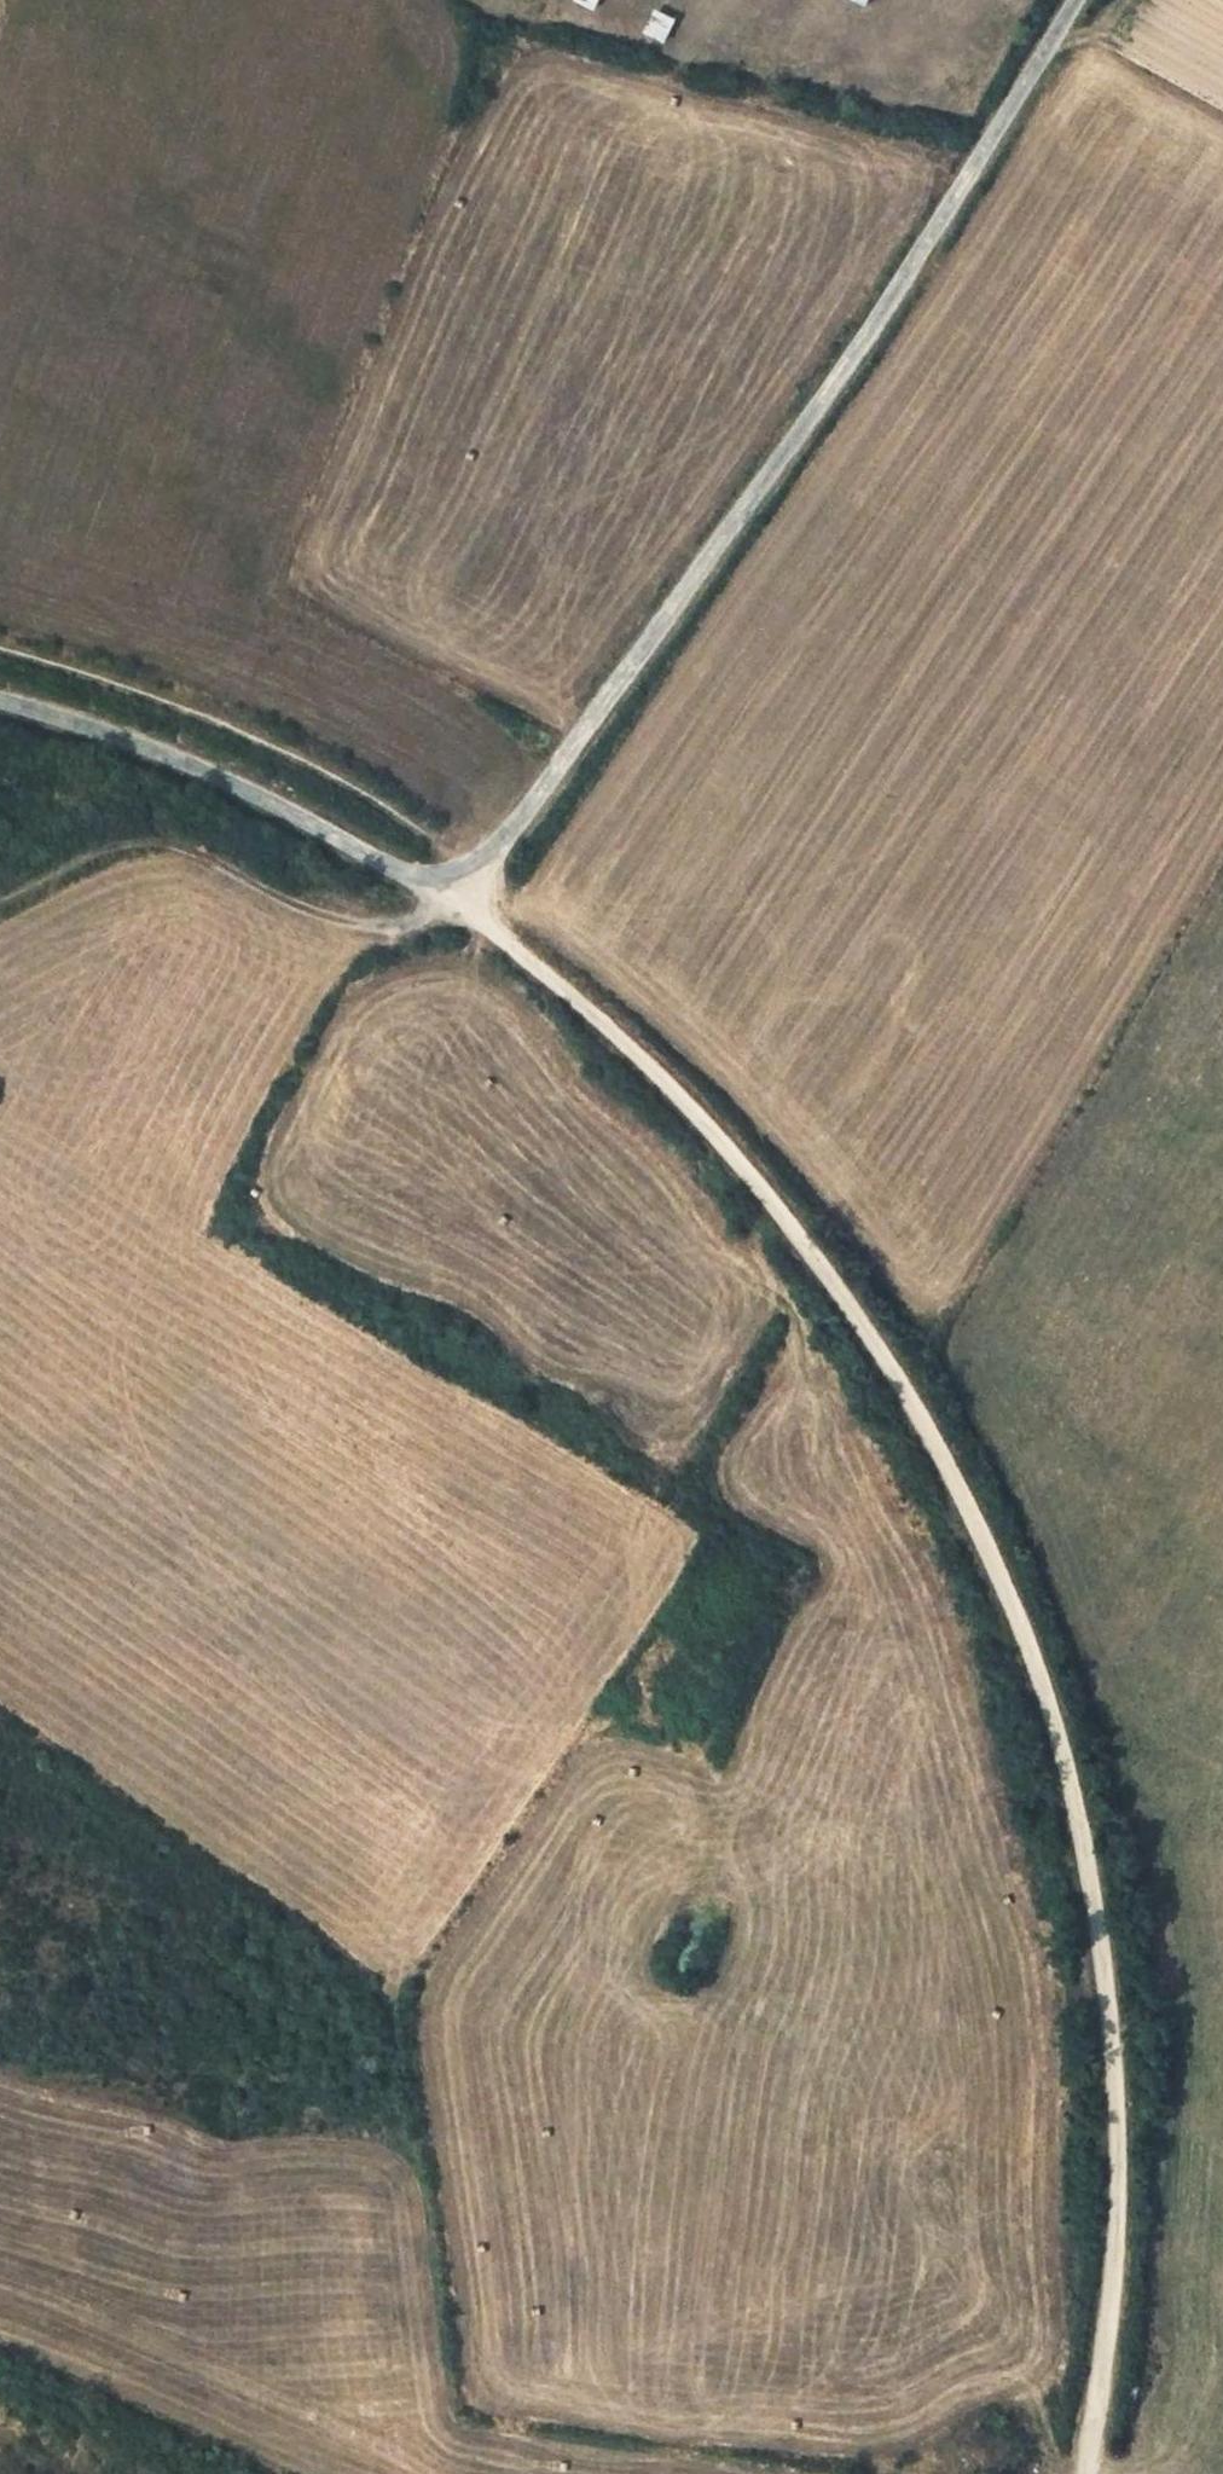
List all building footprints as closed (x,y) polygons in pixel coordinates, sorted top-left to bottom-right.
[(594,9),(597,0),(574,0),(594,9)] [(666,42),(676,18),(654,9),(644,33),(666,42)]
